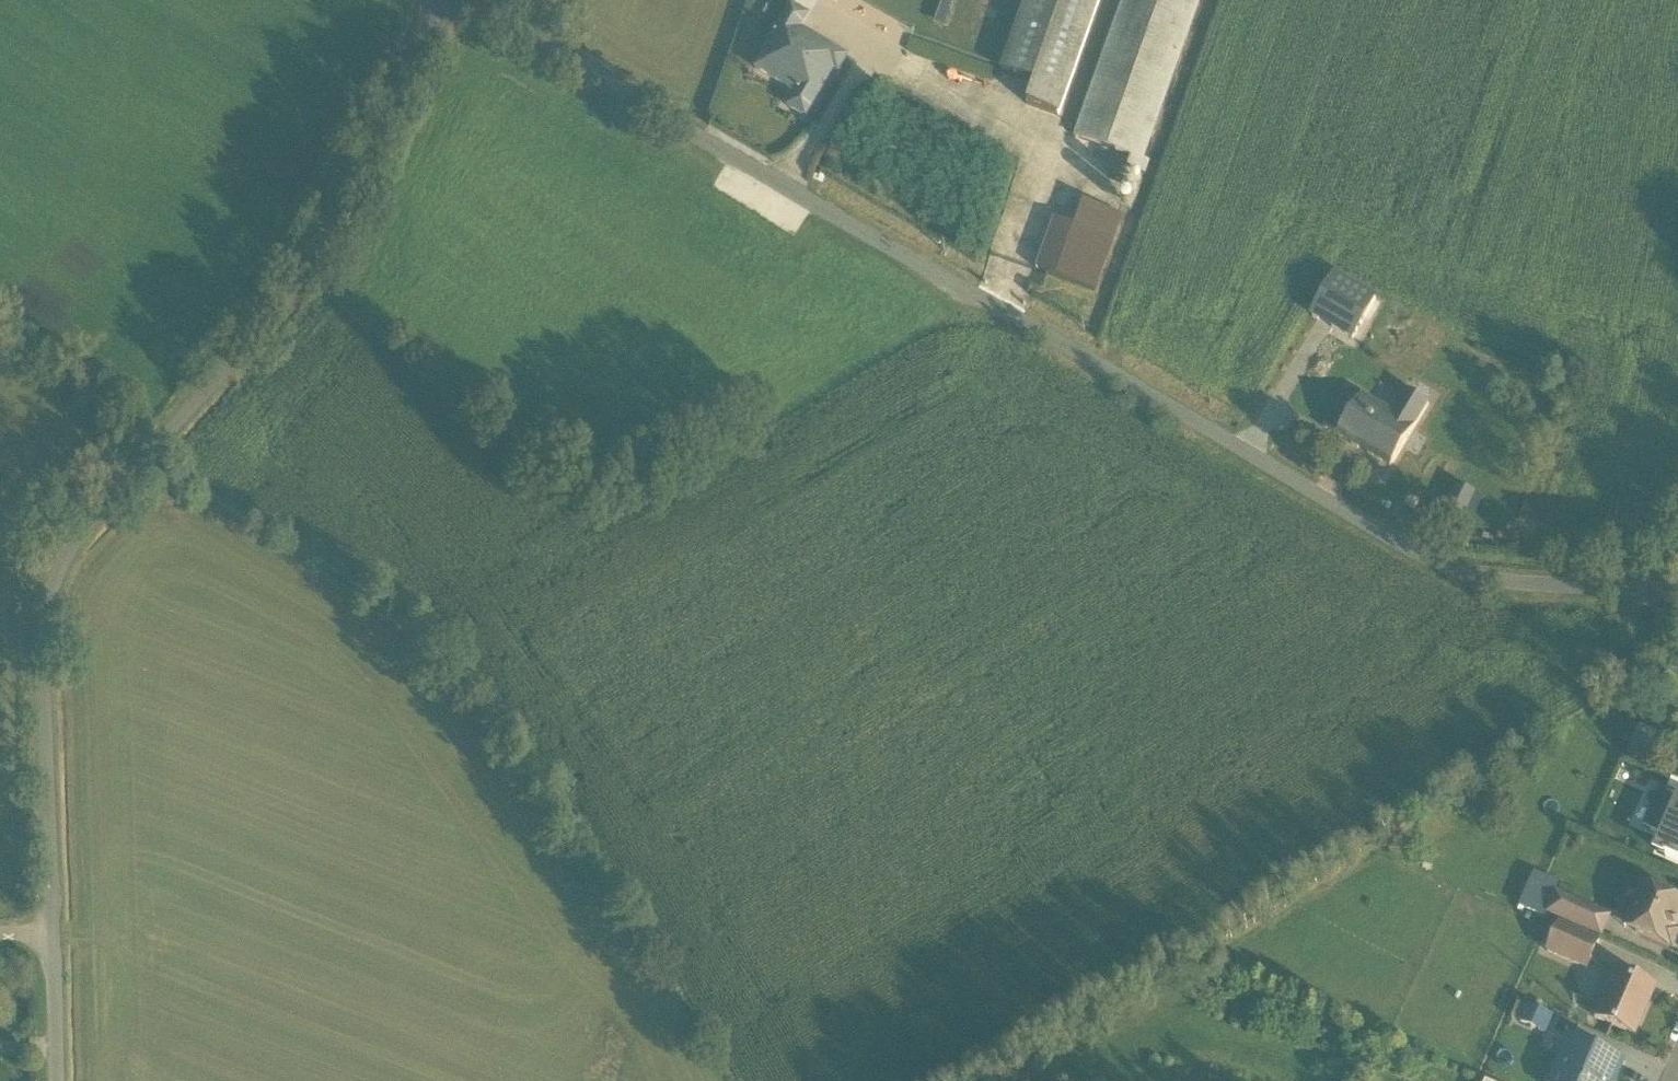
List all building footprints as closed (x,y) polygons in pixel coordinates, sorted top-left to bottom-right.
[(998,67),(1033,80),(1025,102),(1061,115),(1103,0),(1023,0),(998,67)] [(1139,165),(1199,0),(1120,0),(1069,140),(1139,165)] [(838,77),(849,58),(804,31),(813,17),(790,3),(751,68),(794,94),(786,107),(808,120),(836,75),(838,77)] [(1063,195),(1036,267),(1098,290),(1125,219),(1063,195)] [(1376,300),(1333,274),(1307,317),(1350,343),(1376,300)] [(1455,357),(1425,339),(1398,383),(1428,401),(1455,357)] [(1390,411),(1349,386),(1323,429),(1390,470),(1428,407),(1402,391),(1390,411)] [(1479,498),(1454,488),(1439,527),(1456,534),(1464,515),(1471,518),(1479,498)] [(1660,789),(1642,829),(1660,837),(1653,853),(1677,864),(1677,797),(1660,789)] [(1625,877),(1617,895),(1632,901),(1621,926),(1673,948),(1677,936),(1677,931),(1675,930),(1677,921),(1677,902),(1639,886),(1640,883),(1625,877)] [(1534,909),(1601,939),(1610,917),(1555,892),(1554,896),(1543,891),(1534,909)] [(1599,941),(1550,920),(1539,945),(1545,948),(1543,952),(1586,970),(1599,941)] [(1655,987),(1613,968),(1590,1017),(1632,1036),(1655,987)] [(1545,1035),(1553,1017),(1518,1001),(1509,1019),(1545,1035)] [(1568,1038),(1549,1080),(1613,1080),(1622,1062),(1568,1038)]
